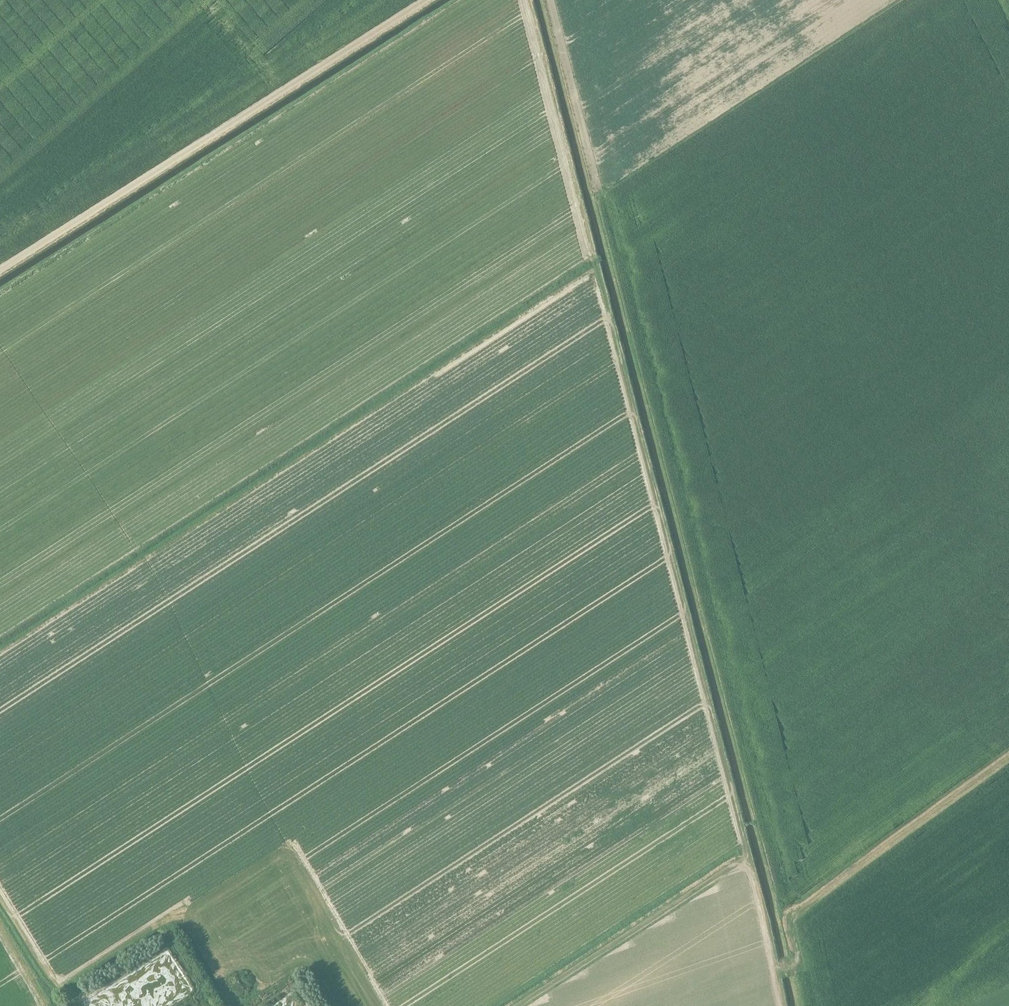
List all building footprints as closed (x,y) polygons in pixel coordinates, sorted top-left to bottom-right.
[(294,993),(295,995),(298,993),(293,985),(260,1005),(274,1005),(294,993)]
